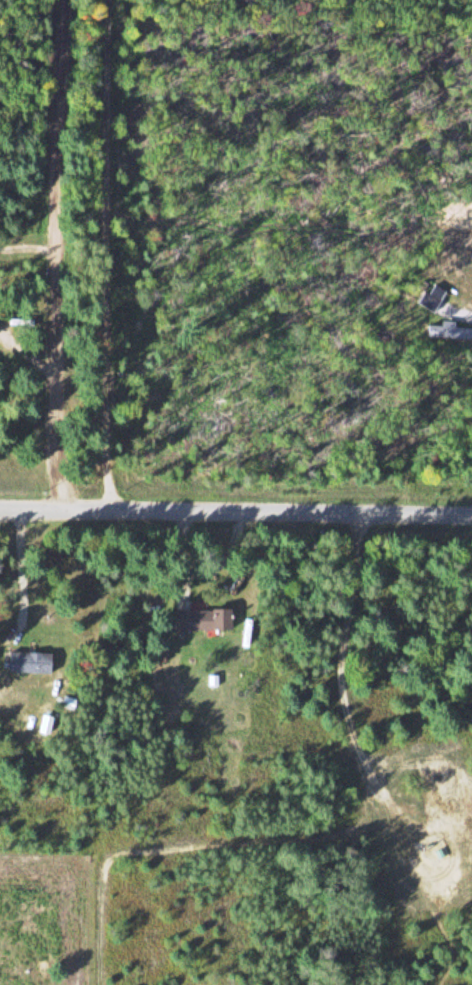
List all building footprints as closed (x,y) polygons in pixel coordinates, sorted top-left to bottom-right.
[(471,347),(471,328),(427,326),(426,345),(471,347)] [(228,610),(175,610),(175,629),(228,629),(228,610)] [(7,673),(51,673),(51,653),(7,653),(7,673)]
